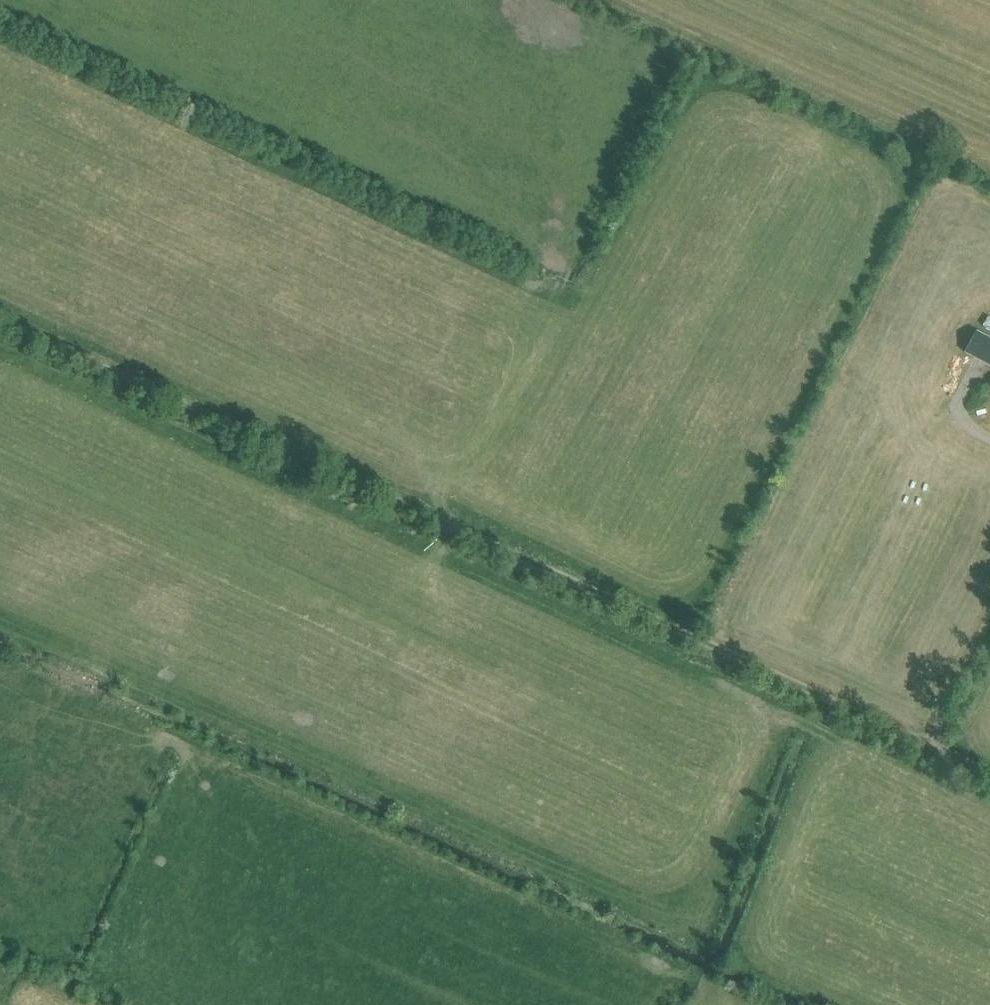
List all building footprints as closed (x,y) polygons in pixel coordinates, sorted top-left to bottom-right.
[(976,334),(965,355),(989,369),(989,342),(976,334)]
